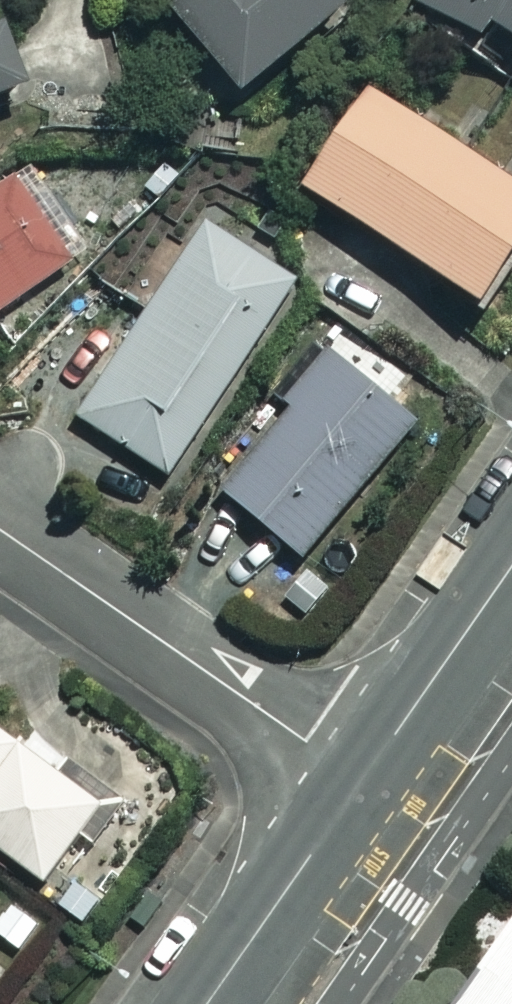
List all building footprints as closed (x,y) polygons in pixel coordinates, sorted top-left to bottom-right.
[(239,86),(345,0),(169,0),(239,86)] [(511,34),(511,0),(426,0),(478,31),(486,18),(511,34)] [(26,79),(0,13),(0,90),(26,79)] [(366,84),(303,183),(480,295),(511,244),(511,177),(366,84)] [(17,173),(0,185),(0,308),(74,256),(17,173)] [(118,320),(136,333),(81,414),(166,471),(292,281),(208,225),(165,289),(147,277),(118,320)] [(419,409),(331,339),(215,484),(303,554),(419,409)] [(0,726),(0,845),(41,875),(98,797),(0,726)] [(454,1003),(511,1003),(511,920),(454,1003)]
